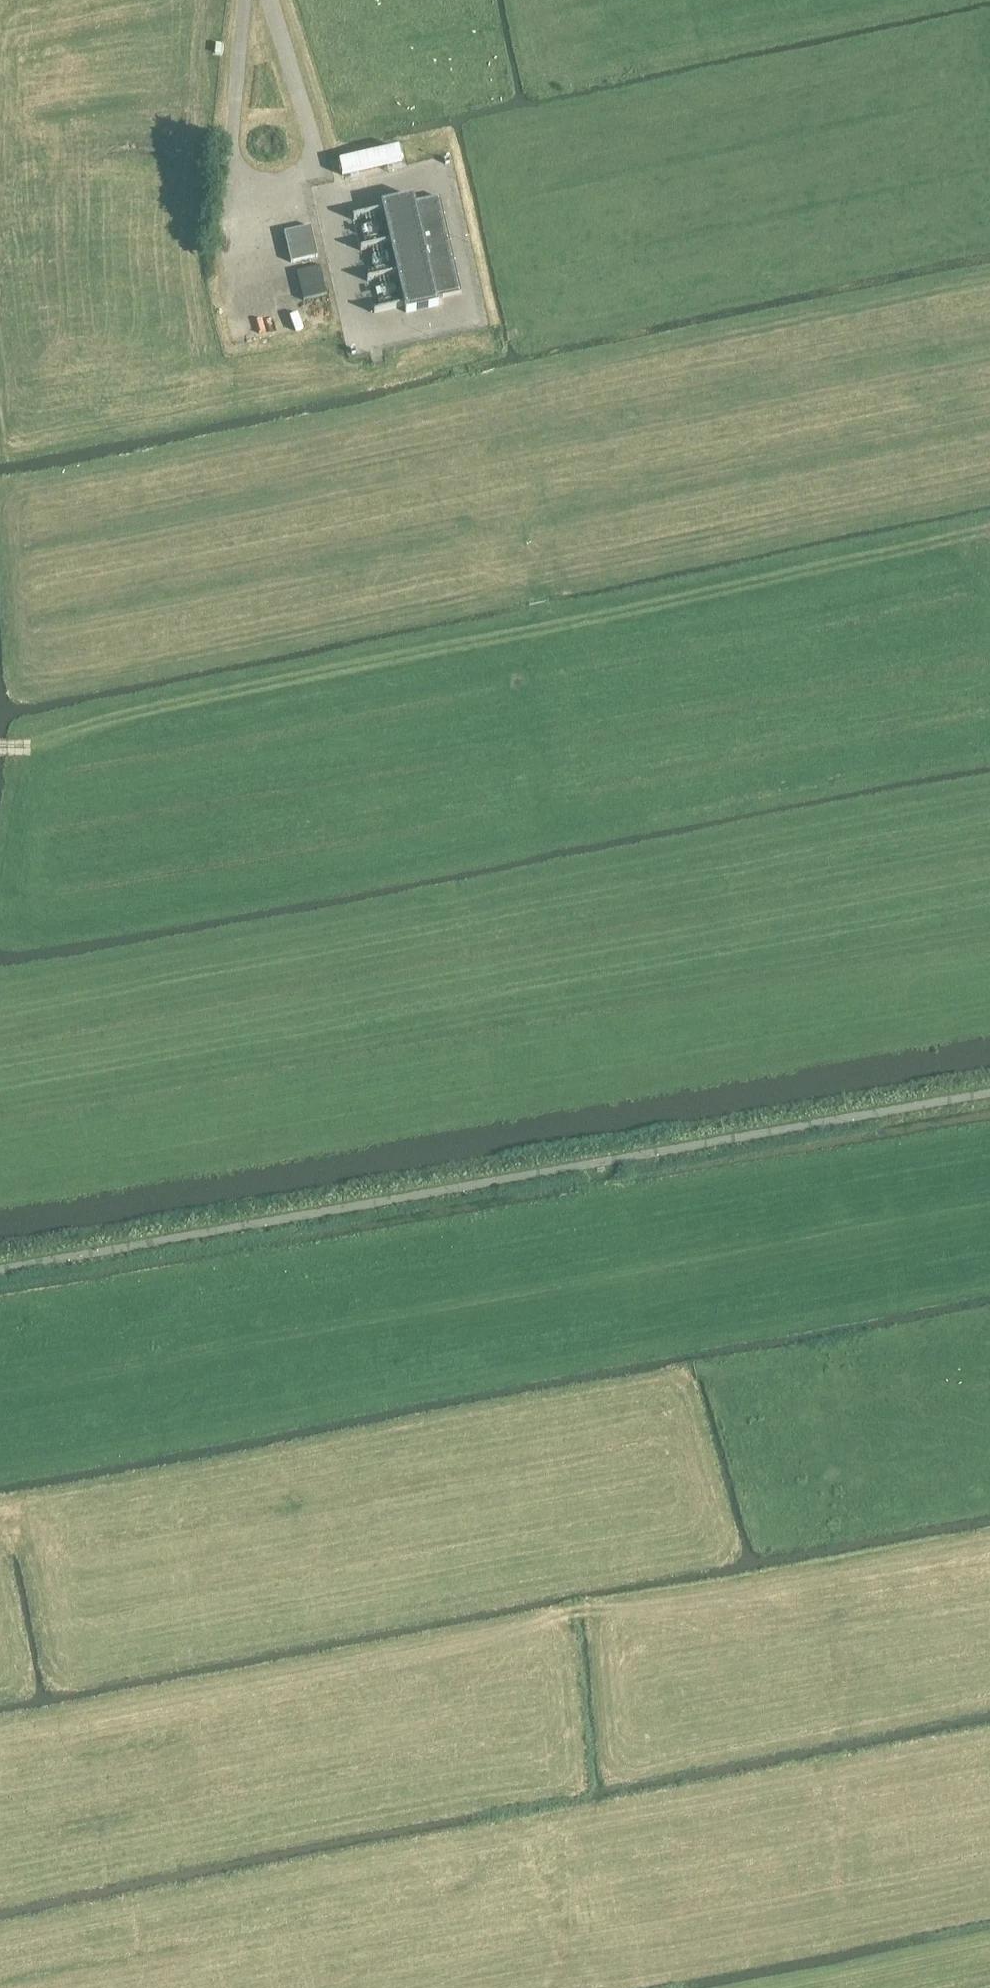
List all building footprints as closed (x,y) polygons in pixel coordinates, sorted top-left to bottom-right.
[(382,204),(406,310),(438,303),(436,297),(461,292),(440,196),(414,202),(413,196),(382,204)] [(311,226),(284,232),(290,260),(317,255),(311,226)] [(298,270),(306,299),(329,292),(321,263),(298,270)]
